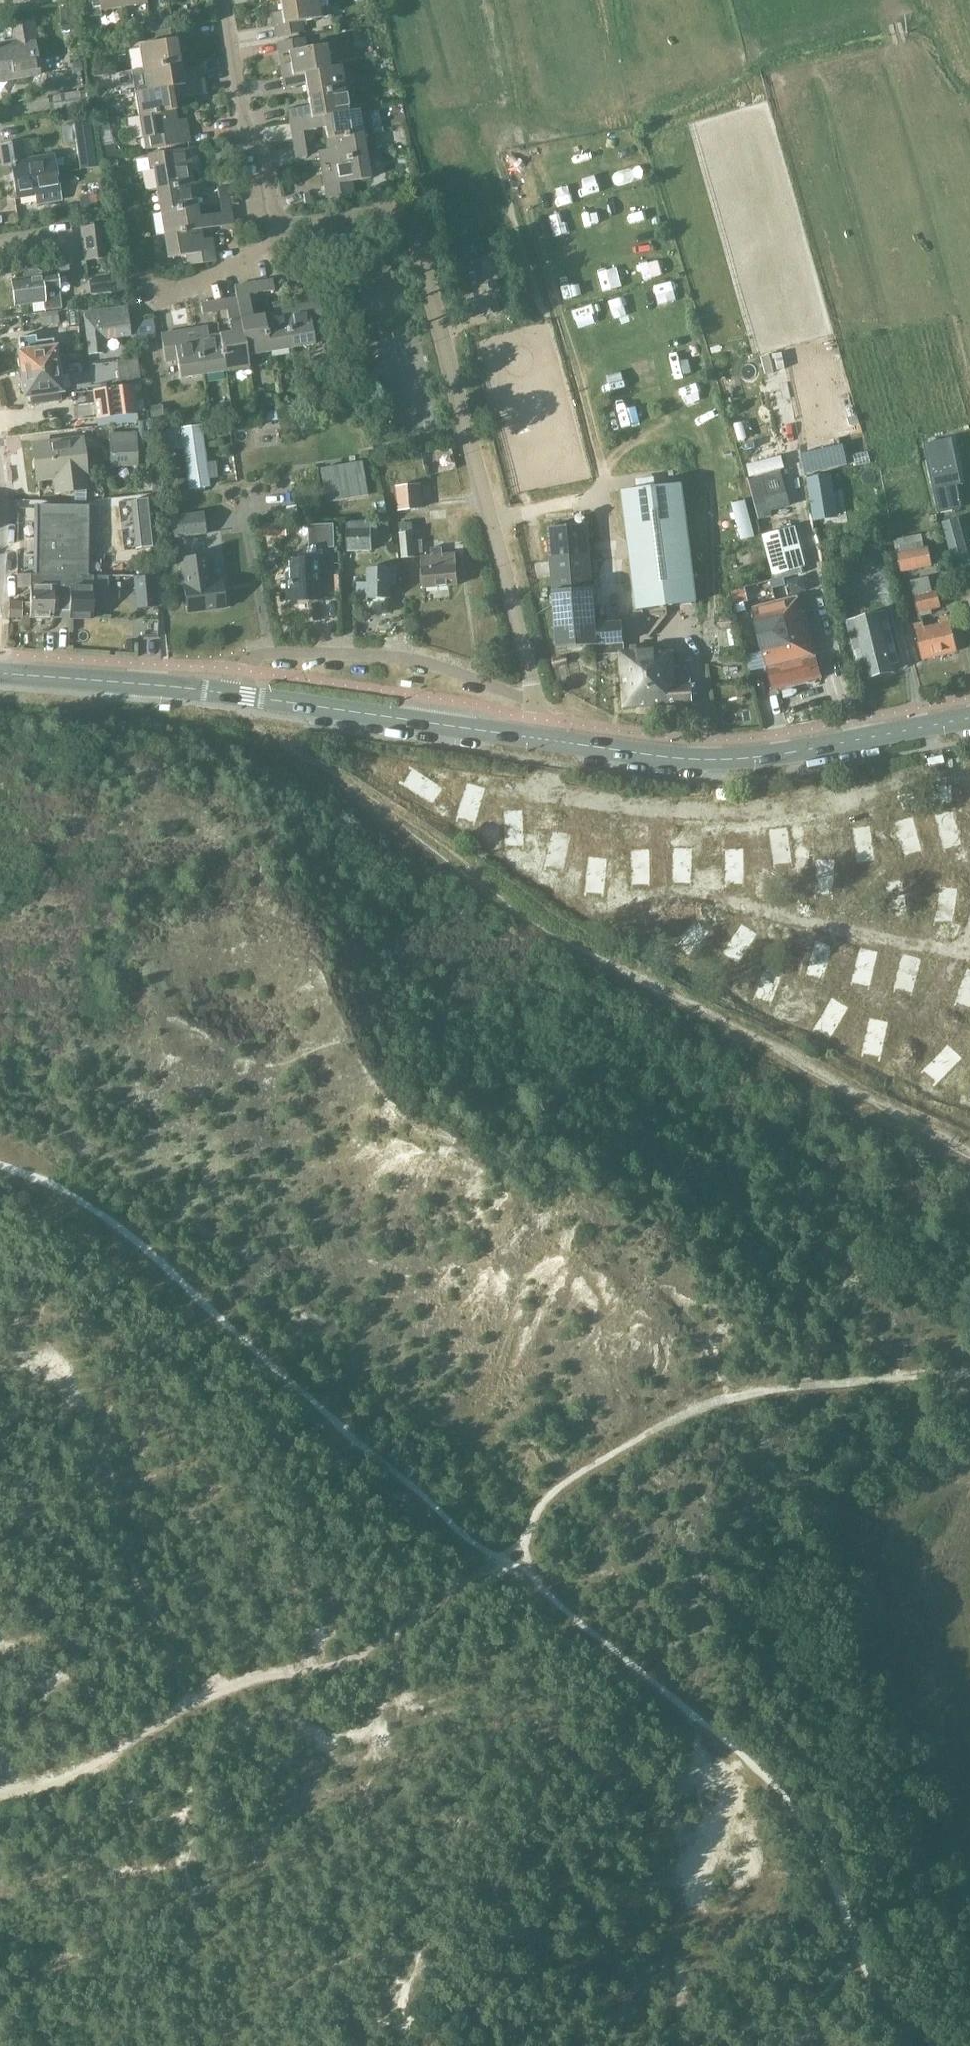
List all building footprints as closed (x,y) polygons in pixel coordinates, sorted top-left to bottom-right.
[(120,0),(85,0),(88,17),(99,15),(98,12),(121,8),(120,0)] [(121,8),(145,5),(144,0),(120,0),(121,8)] [(281,2),(282,12),(272,14),(276,37),(302,33),(301,22),(319,20),(316,0),(292,0),(281,2)] [(58,8),(60,32),(73,31),(71,7),(58,8)] [(0,81),(39,76),(35,45),(37,44),(33,21),(11,24),(15,47),(0,49),(0,79),(0,81)] [(137,47),(140,69),(178,63),(176,54),(187,52),(183,28),(155,32),(157,44),(137,47)] [(282,65),(283,77),(328,70),(327,69),(328,69),(325,46),(307,49),(305,39),(278,43),(280,55),(290,53),(291,64),(282,65)] [(80,63),(71,64),(72,73),(82,72),(80,63)] [(140,69),(144,91),(203,82),(201,72),(180,75),(178,63),(140,69)] [(306,86),(308,96),(344,91),(340,67),(328,69),(327,69),(328,70),(283,77),(285,89),(306,86)] [(133,93),(136,117),(173,111),(171,101),(205,95),(203,82),(144,91),(133,93)] [(78,91),(46,96),(48,112),(80,108),(89,107),(87,90),(78,91)] [(288,111),(290,123),(347,114),(347,112),(344,91),(308,96),(309,108),(288,111)] [(290,123),(288,123),(290,134),(300,132),(325,129),(326,140),(371,133),(369,123),(367,109),(365,110),(359,111),(355,111),(347,112),(347,114),(290,123)] [(89,111),(80,112),(81,120),(90,119),(89,111)] [(105,111),(96,112),(98,124),(107,123),(105,111)] [(140,139),(142,139),(144,151),(159,148),(188,144),(184,121),(175,122),(173,111),(136,117),(140,139)] [(98,124),(96,125),(102,160),(121,157),(120,149),(112,151),(110,137),(109,137),(107,123),(98,124)] [(71,128),(77,166),(94,163),(88,125),(71,128)] [(318,153),(316,153),(318,164),(329,163),(366,157),(365,154),(373,153),(372,145),(371,133),(326,140),(328,151),(318,153)] [(38,194),(39,205),(60,201),(58,186),(57,186),(52,157),(24,162),(21,142),(0,146),(0,155),(2,166),(9,165),(15,198),(38,194)] [(303,144),(292,146),(294,159),(305,157),(303,144)] [(194,148),(145,156),(147,170),(151,169),(154,189),(189,184),(188,175),(198,173),(194,148)] [(369,180),(367,168),(366,157),(329,163),(331,173),(321,175),(325,199),(352,195),(351,183),(369,180)] [(115,160),(104,161),(105,171),(117,169),(115,160)] [(154,189),(158,213),(194,207),(192,197),(202,195),(200,182),(189,184),(154,189)] [(218,203),(228,201),(227,198),(226,187),(216,189),(218,203)] [(77,198),(80,216),(104,212),(101,194),(77,198)] [(118,196),(108,198),(108,199),(109,207),(111,207),(119,205),(118,196)] [(75,204),(65,206),(67,218),(77,217),(75,204)] [(194,207),(158,213),(161,235),(197,230),(195,218),(194,207)] [(103,225),(79,228),(83,261),(107,258),(106,254),(111,253),(109,239),(105,239),(103,225)] [(197,230),(161,235),(165,258),(184,255),(186,265),(212,261),(209,238),(199,239),(197,230)] [(23,280),(10,282),(13,307),(43,303),(44,305),(44,311),(60,309),(59,303),(58,290),(56,274),(39,276),(39,272),(36,270),(25,271),(22,275),(23,280)] [(111,277),(87,280),(89,295),(113,292),(111,277)] [(271,280),(261,282),(257,282),(259,293),(273,291),(271,280)] [(247,297),(238,299),(246,356),(269,352),(263,316),(251,318),(247,297)] [(285,312),(291,349),(313,345),(310,326),(322,324),(317,298),(294,302),(295,311),(285,312)] [(219,336),(225,372),(248,369),(246,356),(238,299),(235,299),(224,301),(230,335),(219,336)] [(210,303),(199,305),(201,315),(211,314),(210,303)] [(263,316),(269,352),(291,349),(285,312),(284,303),(271,305),(273,314),(263,316)] [(102,339),(128,336),(126,308),(82,313),(86,354),(103,352),(102,339)] [(39,314),(41,326),(57,324),(56,311),(39,314)] [(206,325),(194,327),(194,330),(196,340),(202,376),(225,372),(219,336),(209,338),(207,328),(206,328),(206,325)] [(194,330),(194,327),(182,329),(182,332),(160,336),(164,362),(175,360),(178,380),(202,376),(196,340),(194,330)] [(20,369),(21,375),(56,370),(55,364),(62,363),(60,350),(53,351),(51,339),(35,342),(34,335),(16,338),(19,356),(16,359),(17,366),(20,369)] [(117,388),(91,391),(94,418),(135,413),(142,412),(142,410),(139,385),(134,362),(133,358),(114,360),(117,388)] [(56,370),(21,375),(22,381),(20,384),(21,391),(24,393),(24,396),(26,396),(28,407),(58,402),(57,391),(58,391),(56,370)] [(273,395),(265,396),(266,407),(274,406),(273,395)] [(161,407),(149,409),(151,420),(162,418),(161,407)] [(278,410),(259,413),(261,424),(280,421),(279,419),(278,410)] [(184,449),(189,487),(205,485),(200,447),(202,447),(199,425),(160,431),(163,452),(184,449)] [(107,433),(108,467),(136,466),(135,432),(107,433)] [(945,434),(921,438),(935,512),(960,507),(945,434)] [(29,442),(33,482),(51,480),(53,494),(73,491),(85,490),(87,490),(81,437),(29,442)] [(833,453),(801,460),(804,476),(837,468),(833,453)] [(362,463),(320,470),(326,504),(368,497),(362,463)] [(135,495),(151,493),(150,485),(149,474),(139,475),(140,486),(134,487),(135,495)] [(828,476),(808,479),(814,519),(834,516),(828,476)] [(160,481),(151,482),(152,493),(161,493),(160,481)] [(680,484),(620,491),(635,610),(696,602),(680,484)] [(395,487),(397,511),(418,509),(416,485),(395,487)] [(85,490),(73,491),(73,507),(85,507),(85,490)] [(746,498),(724,504),(736,548),(758,542),(746,498)] [(150,499),(130,500),(135,549),(154,547),(150,499)] [(53,612),(61,612),(62,507),(36,507),(36,575),(24,575),(21,576),(21,587),(30,587),(30,619),(53,619),(53,612)] [(73,507),(62,507),(61,612),(69,612),(69,620),(92,620),(93,595),(107,596),(107,578),(87,578),(88,507),(85,507),(73,507)] [(172,518),(173,539),(205,537),(204,516),(172,518)] [(957,518),(942,523),(954,569),(969,565),(957,518)] [(346,521),(346,529),(346,552),(371,551),(370,537),(376,537),(376,521),(346,521)] [(398,524),(397,524),(400,559),(414,557),(414,553),(422,553),(421,540),(413,541),(411,523),(410,523),(398,524)] [(291,583),(281,583),(281,602),(319,601),(318,573),(332,573),(331,549),(334,549),(333,525),(308,526),(309,548),(305,548),(306,560),(290,560),(291,583)] [(556,648),(582,646),(596,645),(596,656),(618,655),(622,710),(692,705),(690,677),(675,678),(673,652),(656,654),(656,650),(624,652),(622,623),(594,625),(586,525),(546,528),(556,648)] [(791,530),(762,538),(772,577),(776,576),(779,586),(802,580),(799,570),(802,570),(791,530)] [(894,539),(898,556),(901,572),(932,565),(929,549),(923,550),(919,534),(894,539)] [(429,549),(429,557),(421,558),(423,589),(457,587),(455,556),(441,557),(440,548),(429,549)] [(207,555),(178,558),(179,561),(186,614),(223,609),(219,580),(210,581),(207,555)] [(367,583),(355,583),(356,600),(367,600),(367,599),(389,599),(389,585),(394,585),(394,568),(367,569),(367,583)] [(153,577),(132,577),(134,594),(134,597),(154,595),(154,592),(153,577)] [(936,590),(930,591),(927,577),(909,581),(912,596),(917,617),(930,614),(929,610),(940,607),(936,590)] [(744,587),(731,590),(734,602),(747,599),(745,594),(744,587)] [(797,598),(751,610),(762,652),(766,668),(771,688),(820,675),(804,613),(801,614),(797,598)] [(7,603),(7,618),(20,618),(20,603),(7,603)] [(940,625),(932,627),(922,629),(921,622),(913,624),(922,660),(956,652),(947,615),(938,617),(940,625)] [(719,618),(720,629),(732,628),(731,617),(719,618)] [(859,640),(868,677),(892,672),(884,642),(887,641),(882,620),(850,628),(853,641),(859,640)] [(564,657),(551,660),(553,668),(566,665),(564,657)] [(423,765),(412,782),(443,801),(454,784),(423,765)] [(477,781),(466,815),(484,822),(496,788),(477,781)] [(956,808),(937,813),(947,848),(967,842),(956,808)] [(531,811),(511,811),(511,847),(531,847),(531,811)] [(913,812),(893,815),(898,850),(918,847),(913,812)] [(874,817),(854,817),(854,853),(874,853),(874,817)] [(574,821),(554,821),(554,856),(574,857),(574,821)] [(653,829),(633,831),(636,867),(656,865),(653,829)] [(802,830),(781,830),(782,866),(801,866),(802,830)] [(676,839),(674,875),(694,876),(696,840),(676,839)] [(752,840),(732,840),(732,876),(752,876),(752,840)] [(597,859),(588,894),(608,899),(616,864),(597,859)] [(838,861),(818,864),(824,899),(843,896),(838,861)] [(898,879),(893,914),(913,917),(918,882),(898,879)] [(942,879),(936,914),(956,918),(962,882),(942,879)] [(704,915),(681,943),(696,956),(719,928),(704,915)] [(746,921),(726,951),(743,962),(762,932),(746,921)] [(816,939),(805,974),(824,980),(835,945),(816,939)] [(862,948),(851,983),(870,989),(881,954),(862,948)] [(909,957),(897,991),(916,998),(928,964),(909,957)] [(766,964),(755,999),(774,1005),(785,970),(766,964)] [(961,1011),(969,1013),(969,976),(966,976),(961,1011)] [(848,998),(820,1021),(833,1036),(861,1013),(848,998)] [(871,1019),(863,1054),(883,1059),(891,1024),(871,1019)] [(954,1042),(928,1067),(942,1081),(968,1057),(954,1042)]
